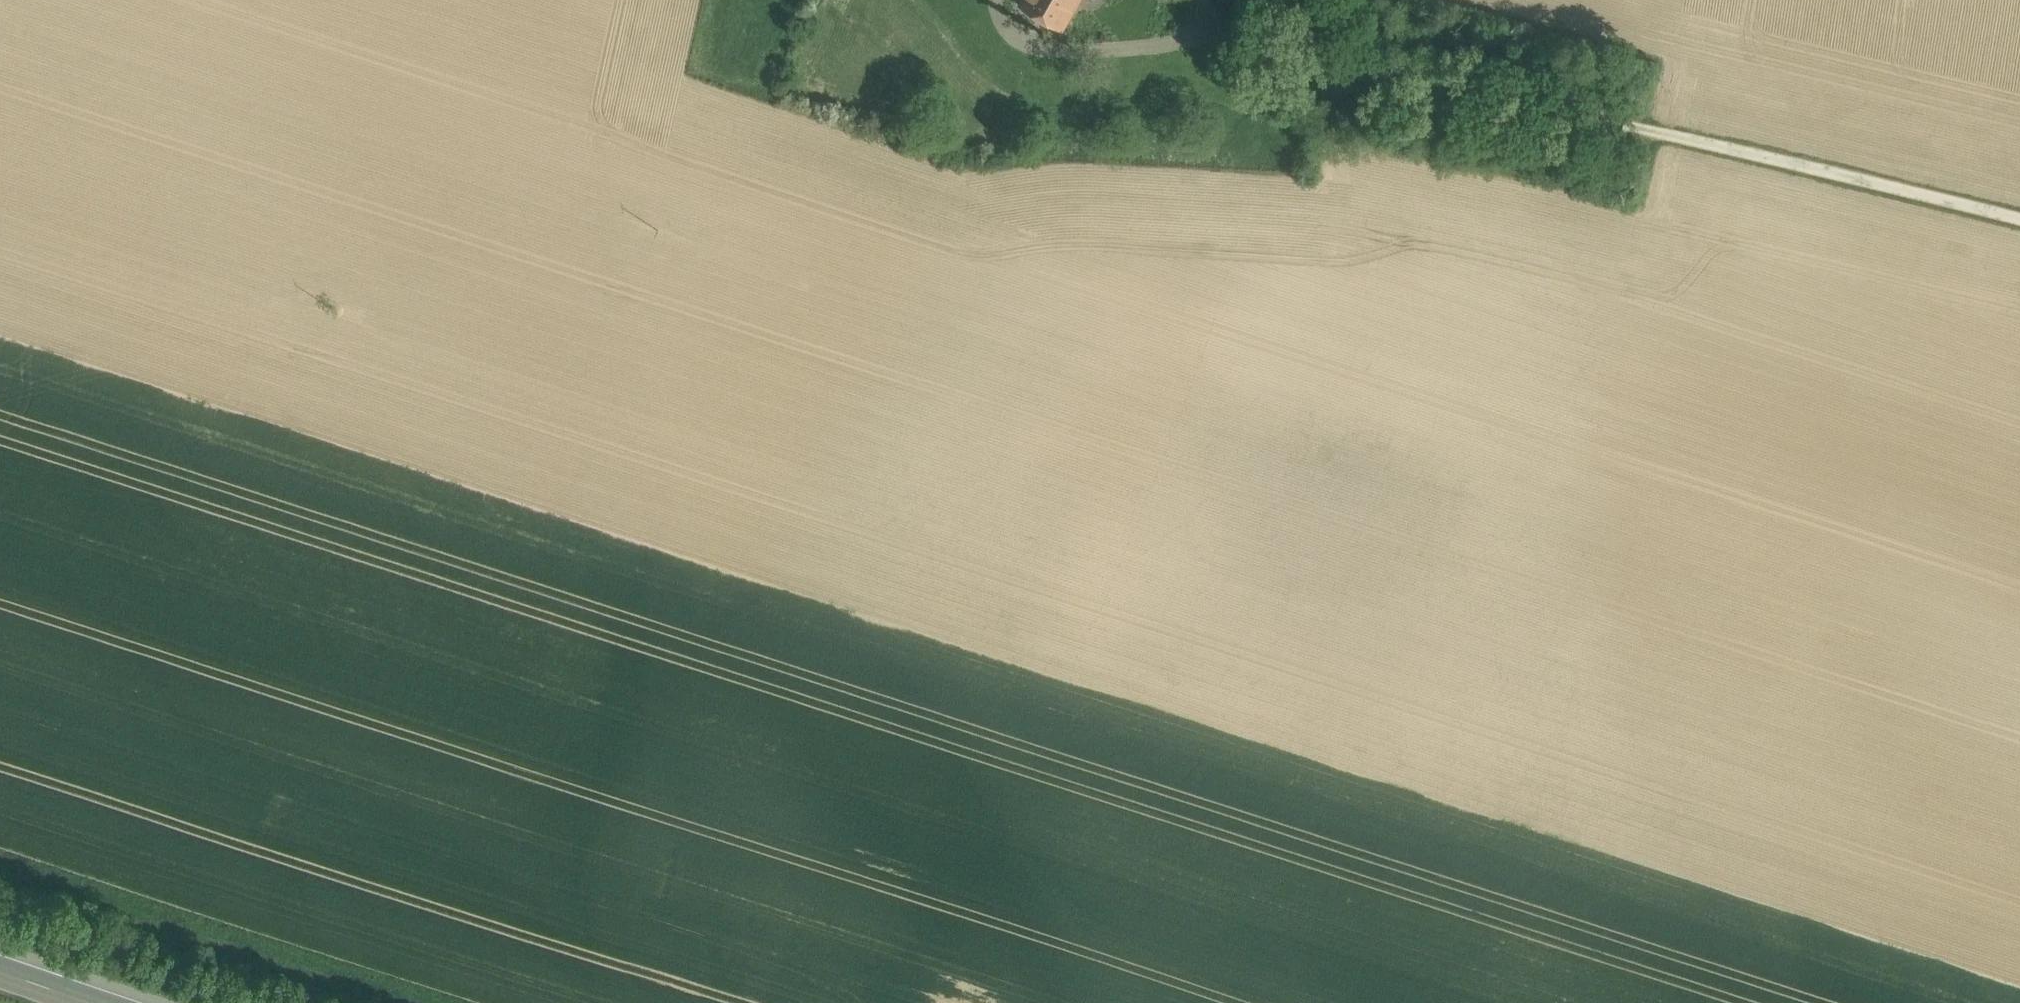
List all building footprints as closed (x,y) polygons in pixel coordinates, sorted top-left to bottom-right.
[(1020,4),(1063,29),(1080,0),(1022,0),(1020,4)]
